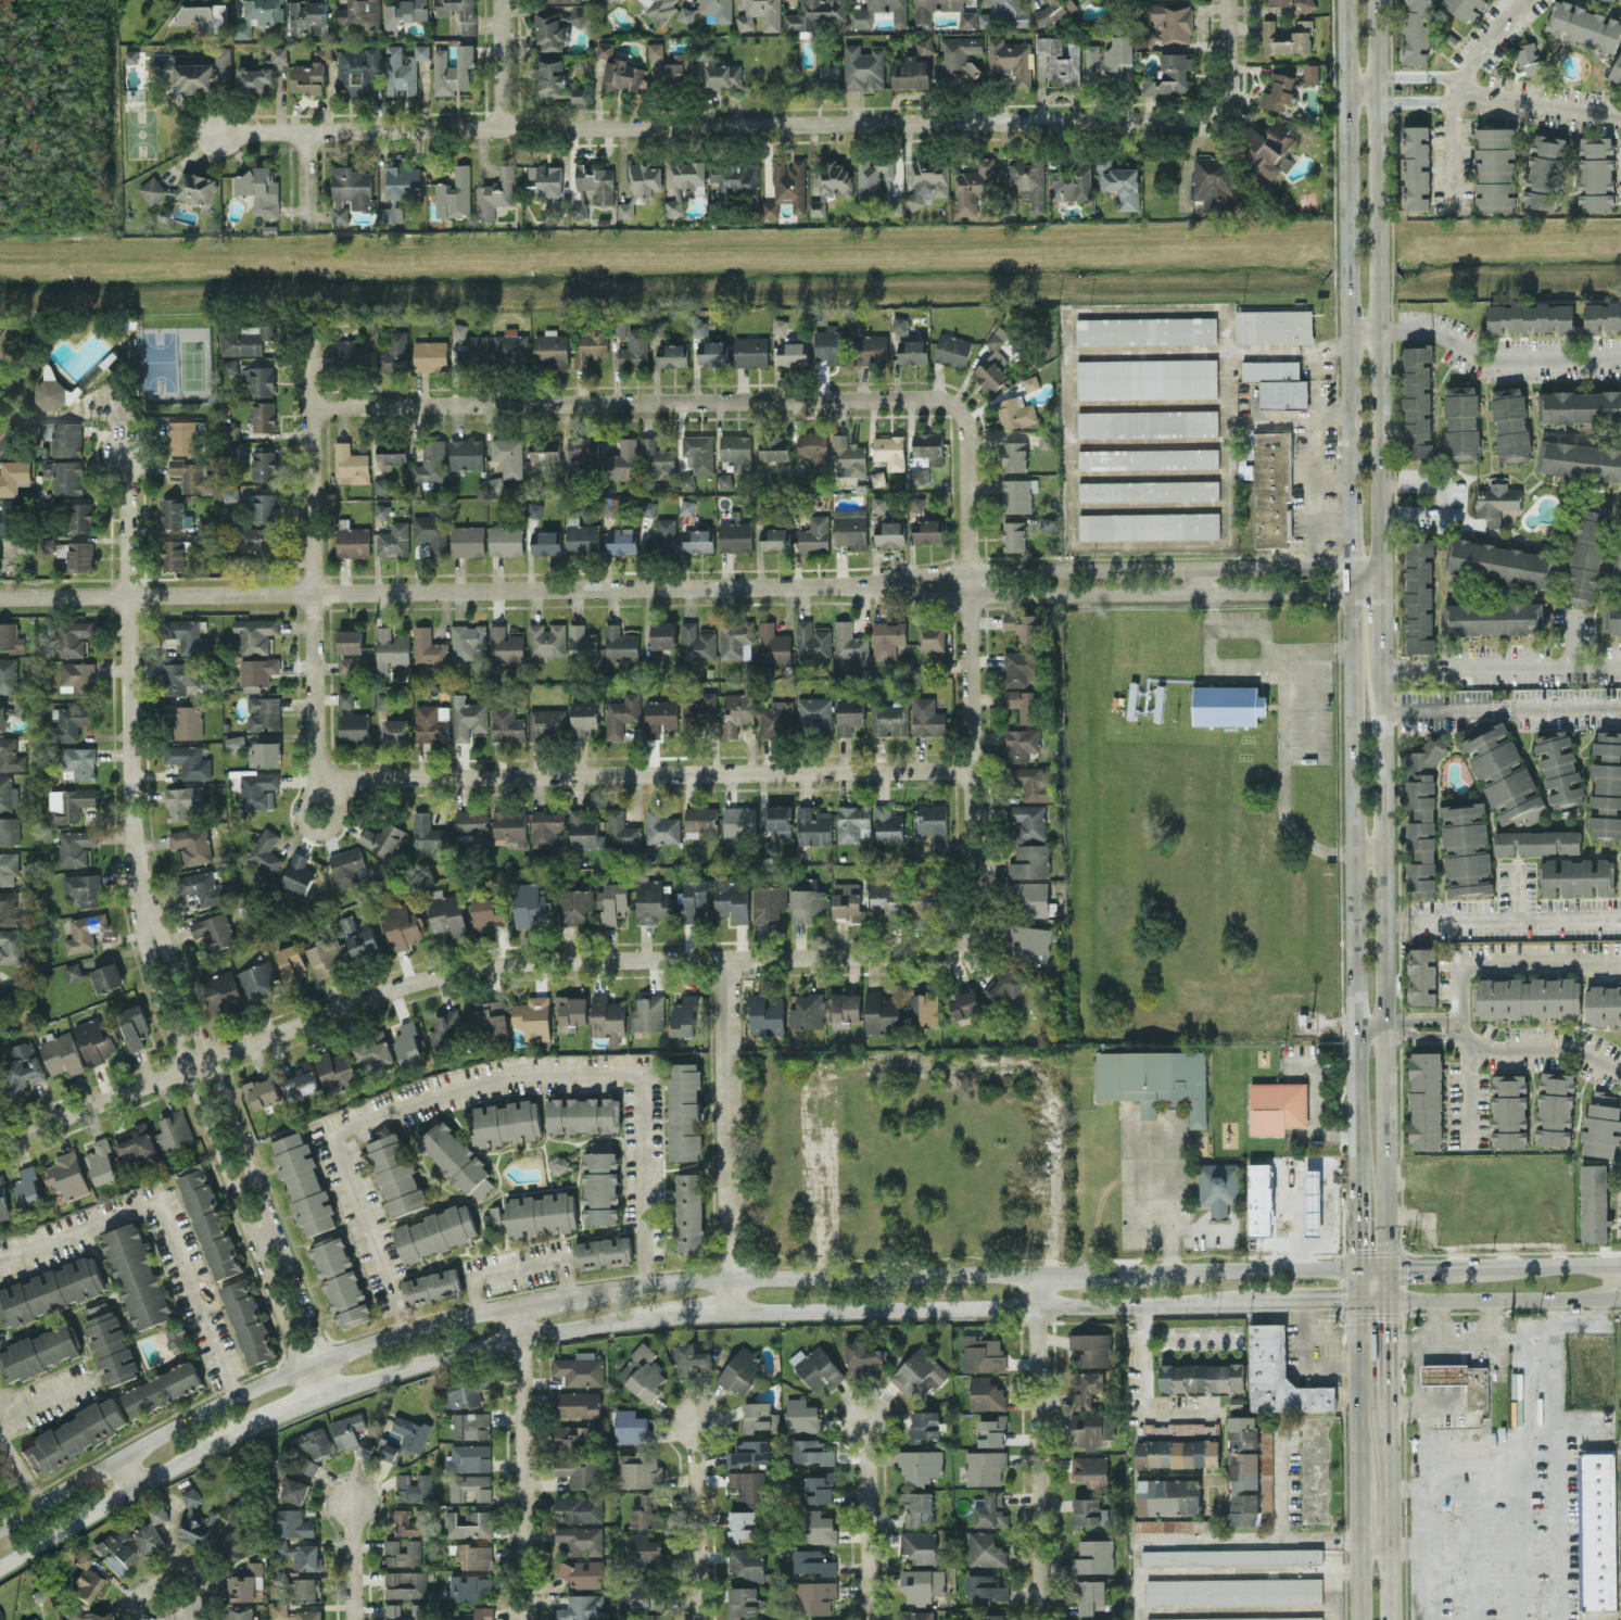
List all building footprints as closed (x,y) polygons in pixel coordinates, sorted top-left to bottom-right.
[(227,33),(227,0),(178,0),(178,23),(199,24),(199,33),(227,33)] [(251,17),(259,17),(259,26),(275,25),(275,20),(284,20),(283,0),(245,0),(246,22),(234,22),(234,37),(251,37),(251,17)] [(326,33),(327,0),(316,0),(303,0),(290,0),(289,32),(326,33)] [(347,8),(337,8),(337,24),(367,24),(367,29),(380,28),(379,0),(347,0),(347,8)] [(427,0),(405,0),(405,2),(385,2),(385,34),(398,34),(398,21),(427,20),(427,0)] [(475,34),(475,0),(434,0),(435,15),(453,15),(452,9),(460,9),(461,34),(475,34)] [(648,6),(644,11),(663,25),(677,6),(672,3),(674,0),(640,0),(648,6)] [(731,22),(731,0),(699,0),(700,13),(714,13),(714,22),(731,22)] [(781,30),(780,0),(745,0),(745,14),(736,14),(737,30),(754,29),(754,15),(762,15),(762,30),(781,30)] [(801,13),(784,13),(784,30),(800,30),(800,36),(812,36),(812,21),(835,21),(835,29),(845,29),(845,0),(801,0),(801,13)] [(873,28),(873,10),(893,10),(893,25),(906,25),(906,0),(866,0),(866,7),(850,8),(850,28),(873,28)] [(959,9),(959,27),(976,27),(977,11),(966,11),(966,0),(914,0),(914,26),(931,27),(931,9),(959,9)] [(990,16),(1006,16),(1007,25),(1026,25),(1026,0),(990,0),(990,16)] [(1076,6),(1073,0),(1047,0),(1049,3),(1033,13),(1041,28),(1076,6)] [(1316,6),(1313,0),(1297,0),(1304,13),(1316,6)] [(1405,4),(1401,63),(1428,64),(1431,0),(1405,0),(1405,4)] [(1438,1),(1470,24),(1488,0),(1439,0),(1438,1)] [(1620,32),(1620,19),(1562,0),(1555,0),(1545,31),(1614,53),(1620,32)] [(1161,42),(1192,42),(1191,4),(1145,5),(1145,19),(1161,19),(1161,42)] [(566,20),(579,27),(588,13),(574,5),(566,20)] [(677,19),(691,24),(695,10),(682,5),(677,19)] [(536,10),(537,50),(562,50),(561,40),(568,40),(567,25),(560,26),(560,9),(536,10)] [(1275,31),(1275,19),(1262,19),(1263,53),(1312,52),(1312,19),(1296,19),(1296,31),(1275,31)] [(1132,35),(1109,35),(1109,57),(1099,57),(1098,44),(1086,44),(1086,79),(1122,78),(1122,68),(1132,68),(1132,35)] [(915,40),(918,56),(934,53),(931,36),(915,40)] [(1030,86),(1030,42),(1004,42),(1004,36),(988,36),(988,77),(1004,76),(1004,71),(1014,71),(1015,86),(1030,86)] [(1047,85),(1080,85),(1079,40),(1069,41),(1069,56),(1062,57),(1062,36),(1035,37),(1035,51),(1046,51),(1047,85)] [(939,37),(939,48),(941,48),(941,82),(955,82),(955,68),(965,68),(966,77),(977,77),(977,59),(967,59),(967,53),(982,52),(982,37),(939,37)] [(1545,70),(1537,39),(1514,46),(1520,67),(1524,66),(1526,75),(1545,70)] [(613,42),(597,42),(596,58),(613,59),(613,42)] [(691,52),(673,52),(673,63),(663,62),(663,42),(648,42),(648,57),(658,57),(658,81),(691,82),(691,52)] [(434,93),(474,93),(473,43),(457,44),(458,65),(448,65),(447,48),(433,48),(434,93)] [(712,43),(699,43),(698,59),(712,59),(712,43)] [(844,88),(885,88),(884,47),(870,48),(870,53),(861,53),(860,43),(843,43),(844,88)] [(416,94),(416,59),(429,59),(429,45),(413,45),(412,63),(402,62),(402,44),(386,44),(386,94),(416,94)] [(338,49),(338,93),(371,92),(371,73),(381,72),(381,46),(363,46),(363,49),(338,49)] [(286,62),(286,47),(271,47),(270,62),(286,62)] [(291,93),(324,93),(324,62),(331,62),(331,47),(313,47),(313,64),(291,64),(291,93)] [(136,49),(123,50),(124,63),(137,62),(136,49)] [(1620,88),(1620,50),(1606,80),(1620,88)] [(1193,52),(1162,52),(1162,80),(1142,81),(1142,93),(1188,93),(1188,69),(1193,69),(1193,52)] [(585,97),(585,87),(565,87),(564,54),(539,55),(540,66),(538,66),(538,99),(585,97)] [(891,87),(929,88),(929,59),(916,59),(916,55),(904,54),(904,62),(892,62),(891,87)] [(643,67),(627,65),(628,61),(607,58),(602,90),(615,91),(615,87),(640,90),(643,67)] [(705,65),(706,88),(742,87),(741,63),(705,65)] [(1318,63),(1303,64),(1304,83),(1318,82),(1318,63)] [(265,91),(266,82),(273,82),(273,67),(236,66),(236,91),(265,91)] [(1260,106),(1285,109),(1285,103),(1291,104),(1295,74),(1273,72),(1271,91),(1262,90),(1260,106)] [(1276,179),(1288,158),(1284,155),(1297,133),(1273,120),(1265,134),(1249,125),(1243,136),(1252,141),(1241,160),(1276,179)] [(1406,209),(1430,209),(1430,167),(1429,167),(1429,139),(1429,125),(1402,125),(1402,179),(1406,179),(1406,209)] [(1476,138),(1476,211),(1515,211),(1515,193),(1514,193),(1514,159),(1516,159),(1516,126),(1475,126),(1475,138),(1476,138)] [(1557,210),(1566,137),(1532,133),(1525,188),(1523,206),(1557,210)] [(1615,209),(1613,136),(1578,136),(1580,210),(1615,209)] [(858,195),(879,194),(879,172),(886,172),(886,214),(902,214),(901,196),(902,196),(901,155),(857,156),(858,195)] [(954,214),(977,215),(977,194),(983,194),(983,175),(995,175),(995,156),(979,156),(979,172),(955,171),(954,214)] [(1193,196),(1202,196),(1202,211),(1234,211),(1234,157),(1194,156),(1193,196)] [(1043,159),(1028,159),(1028,157),(1015,158),(1015,163),(1007,163),(1008,190),(1020,190),(1020,197),(1030,197),(1030,213),(1045,213),(1043,159)] [(774,159),(774,201),(762,201),(763,217),(778,217),(778,202),(791,202),(791,213),(805,213),(805,158),(792,158),(792,166),(786,166),(786,159),(774,159)] [(948,196),(947,166),(937,166),(937,158),(911,159),(912,194),(907,194),(907,206),(932,206),(932,196),(948,196)] [(756,160),(709,162),(710,181),(718,180),(719,194),(746,193),(747,210),(758,209),(756,160)] [(853,193),(852,168),(844,169),(843,160),(821,161),(821,194),(853,193)] [(1049,199),(1092,198),(1091,160),(1076,161),(1077,172),(1048,172),(1049,199)] [(1138,167),(1109,168),(1109,161),(1096,161),(1096,190),(1116,189),(1117,210),(1139,209),(1138,167)] [(613,168),(594,168),(593,162),(575,163),(575,189),(594,188),(594,204),(613,203),(613,168)] [(665,215),(682,215),(681,189),(695,189),(695,184),(706,184),(705,162),(672,162),(672,199),(665,199),(665,215)] [(469,163),(454,164),(455,183),(435,183),(436,216),(471,215),(469,163)] [(476,183),(476,221),(494,221),(494,205),(514,205),(513,163),(499,163),(500,183),(476,183)] [(528,165),(528,196),(561,196),(560,164),(528,165)] [(634,217),(633,196),(653,196),(653,190),(662,189),(661,164),(630,164),(631,201),(618,201),(618,218),(634,217)] [(279,216),(278,179),(273,179),(273,165),(247,166),(247,175),(233,175),(234,193),(253,193),(253,216),(279,216)] [(348,222),(348,207),(341,207),(341,199),(350,199),(350,208),(371,208),(371,170),(354,170),(354,165),(332,165),(332,223),(348,222)] [(419,166),(387,166),(387,198),(419,198),(419,166)] [(198,202),(197,211),(210,213),(216,176),(182,171),(177,198),(198,202)] [(137,187),(151,205),(168,192),(154,174),(137,187)] [(557,197),(540,196),(540,209),(557,210),(557,197)] [(825,214),(824,199),(809,199),(809,215),(825,214)] [(586,204),(571,204),(571,218),(586,218),(586,204)] [(403,222),(402,206),(379,207),(379,223),(403,222)] [(1584,302),(1585,331),(1602,331),(1602,329),(1620,329),(1620,302),(1584,302)] [(1573,304),(1488,304),(1488,333),(1504,333),(1504,330),(1531,330),(1556,331),(1556,333),(1573,333),(1573,304)] [(1313,342),(1312,309),(1235,310),(1235,343),(1313,342)] [(907,317),(893,316),(892,330),(905,332),(907,317)] [(1216,316),(1076,319),(1077,344),(1217,342),(1216,316)] [(772,331),(785,334),(788,320),(774,317),(772,331)] [(707,320),(693,318),(691,333),(705,335),(707,320)] [(666,320),(653,319),(653,333),(665,334),(666,320)] [(624,335),(626,322),(614,321),(612,333),(624,335)] [(452,336),(465,338),(467,324),(454,322),(452,336)] [(245,331),(221,331),(221,355),(262,354),(262,345),(271,345),(270,324),(244,325),(245,331)] [(826,364),(842,363),(841,324),(825,324),(825,330),(814,330),(815,359),(826,359),(826,364)] [(574,368),(589,367),(589,356),(607,355),(607,325),(589,326),(589,333),(578,333),(578,352),(574,352),(574,368)] [(994,351),(971,371),(991,393),(1009,376),(998,364),(1006,356),(997,346),(1010,335),(1001,325),(984,340),(994,351)] [(493,335),(494,364),(528,363),(527,334),(516,335),(516,327),(504,327),(504,334),(493,335)] [(407,328),(372,329),(373,341),(388,341),(388,349),(378,349),(378,371),(408,371),(407,328)] [(534,335),(535,366),(568,365),(567,334),(556,334),(556,328),(544,329),(544,334),(534,335)] [(617,347),(618,366),(648,366),(647,328),(627,328),(628,346),(617,347)] [(964,369),(972,340),(941,331),(932,360),(964,369)] [(488,334),(468,335),(468,348),(459,349),(459,364),(488,363),(488,334)] [(855,363),(887,364),(888,335),(855,334),(855,363)] [(735,366),(769,365),(768,336),(734,337),(735,366)] [(334,339),(334,366),(367,366),(367,339),(334,339)] [(926,339),(898,340),(898,364),(927,363),(926,339)] [(414,369),(448,369),(447,340),(414,341),(414,369)] [(728,364),(728,340),(698,340),(698,364),(728,364)] [(778,364),(807,364),(807,341),(778,342),(778,364)] [(658,366),(688,366),(687,343),(657,344),(658,366)] [(1403,345),(1404,458),(1432,458),(1432,414),(1431,414),(1430,388),(1430,361),(1433,361),(1433,345),(1403,345)] [(1217,358),(1077,360),(1077,399),(1217,397),(1217,358)] [(223,360),(224,373),(237,372),(236,359),(223,360)] [(1299,360),(1242,360),(1242,379),(1259,379),(1259,407),(1307,407),(1307,379),(1299,379),(1299,360)] [(54,378),(54,365),(45,365),(44,378),(54,378)] [(273,366),(241,367),(241,383),(250,382),(250,396),(274,395),(273,366)] [(63,380),(35,380),(35,409),(61,409),(61,403),(74,403),(74,389),(63,389),(63,380)] [(1479,459),(1477,385),(1445,386),(1447,459),(1479,459)] [(1499,463),(1531,459),(1523,386),(1491,389),(1499,463)] [(1538,391),(1539,423),(1620,422),(1620,390),(1538,391)] [(1023,404),(1022,395),(997,399),(1001,427),(1036,423),(1033,402),(1023,404)] [(275,400),(252,401),(252,431),(275,431),(275,400)] [(1078,437),(1218,435),(1217,409),(1077,411),(1078,437)] [(167,454),(196,454),(196,432),(205,432),(205,421),(168,420),(167,454)] [(81,422),(52,422),(53,455),(82,455),(81,422)] [(43,438),(52,438),(52,423),(43,423),(43,438)] [(15,457),(15,424),(0,424),(0,456),(15,457)] [(237,438),(238,424),(224,424),(224,437),(237,438)] [(1255,546),(1291,546),(1289,431),(1253,431),(1255,546)] [(912,455),(929,455),(928,465),(942,465),(943,433),(912,432),(912,455)] [(808,466),(828,465),(827,433),(797,434),(797,456),(808,455),(808,466)] [(831,434),(831,454),(836,454),(837,476),(865,475),(864,443),(847,444),(847,433),(831,434)] [(681,456),(686,456),(687,465),(693,465),(693,474),(714,473),(713,434),(681,435),(681,456)] [(720,460),(733,460),(734,470),(751,470),(751,434),(719,435),(720,460)] [(904,469),(904,435),(873,436),(873,459),(886,459),(887,470),(904,469)] [(655,436),(642,437),(643,478),(674,478),(673,446),(656,447),(655,436)] [(759,436),(759,461),(789,460),(789,436),(759,436)] [(491,437),(491,460),(502,460),(502,478),(522,478),(522,437),(491,437)] [(597,437),(567,437),(567,461),(577,460),(578,472),(598,472),(597,437)] [(620,437),(619,454),(603,453),(603,477),(636,478),(637,437),(620,437)] [(450,469),(484,468),(483,438),(449,439),(450,469)] [(559,438),(529,439),(530,461),(559,461),(559,438)] [(422,464),(411,464),(411,481),(445,481),(446,440),(422,439),(422,464)] [(1620,481),(1620,448),(1541,439),(1537,472),(1620,481)] [(350,441),(335,441),(336,483),(369,482),(368,453),(350,453),(350,441)] [(407,462),(406,441),(376,442),(376,463),(407,462)] [(1026,441),(1003,441),(1003,471),(1027,470),(1026,441)] [(1078,449),(1078,469),(1218,467),(1218,447),(1078,449)] [(275,450),(252,451),(253,480),(276,479),(275,450)] [(909,469),(927,469),(927,456),(909,456),(909,469)] [(210,492),(210,473),(203,473),(203,463),(184,463),(183,458),(168,458),(169,474),(181,473),(182,493),(210,492)] [(17,496),(18,484),(30,484),(30,461),(0,460),(0,496),(17,496)] [(83,493),(82,460),(43,461),(43,474),(52,474),(53,494),(83,493)] [(909,470),(909,484),(929,483),(928,469),(909,470)] [(719,487),(730,487),(730,473),(718,473),(719,487)] [(694,489),(694,474),(678,474),(678,489),(694,489)] [(376,493),(390,490),(386,476),(373,479),(376,493)] [(490,492),(503,490),(501,476),(488,478),(490,492)] [(1002,479),(1002,512),(1031,512),(1031,491),(1037,491),(1036,478),(1002,479)] [(1219,480),(1078,482),(1078,501),(1219,499),(1219,480)] [(1486,524),(1501,524),(1501,509),(1520,509),(1521,488),(1507,488),(1507,482),(1490,481),(1489,488),(1477,488),(1476,517),(1486,517),(1486,524)] [(238,500),(238,486),(222,487),(222,500),(238,500)] [(254,522),(278,522),(277,492),(253,493),(254,522)] [(871,511),(884,512),(886,498),(872,496),(871,511)] [(923,497),(912,496),(910,510),(922,511),(923,497)] [(162,527),(183,527),(183,497),(161,497),(162,527)] [(16,533),(15,498),(0,498),(1,510),(0,510),(0,534),(16,533)] [(642,513),(655,515),(656,501),(643,500),(642,513)] [(680,513),(693,514),(694,500),(680,500),(680,513)] [(91,502),(67,502),(68,532),(92,532),(91,502)] [(542,503),(529,502),(527,516),(540,517),(542,503)] [(1565,601),(1597,604),(1608,506),(1577,502),(1565,601)] [(388,504),(375,503),(374,517),(388,518),(388,504)] [(853,544),(853,549),(867,549),(866,508),(832,509),(833,544),(853,544)] [(1220,537),(1219,512),(1079,514),(1079,539),(1220,537)] [(828,514),(809,514),(809,528),(798,529),(798,551),(829,550),(828,514)] [(445,515),(412,515),(412,539),(429,539),(429,556),(446,556),(445,515)] [(676,517),(657,517),(656,532),(645,532),(644,550),(676,550),(676,517)] [(369,557),(370,526),(341,526),(341,519),(337,519),(337,556),(369,557)] [(913,519),(913,542),(943,542),(942,519),(913,519)] [(409,555),(408,520),(390,521),(390,531),(376,531),(377,555),(409,555)] [(1025,520),(1002,521),(1003,551),(1026,550),(1025,520)] [(718,522),(719,552),(752,551),(751,521),(718,522)] [(904,521),(875,522),(875,545),(904,545),(904,521)] [(566,524),(566,553),(599,552),(599,523),(566,524)] [(451,556),(485,555),(484,525),(451,526),(451,556)] [(489,555),(522,555),(522,525),(489,525),(489,555)] [(279,527),(239,528),(239,547),(255,547),(255,559),(280,559),(279,527)] [(637,552),(637,527),(607,528),(608,553),(637,552)] [(788,527),(760,528),(761,550),(789,550),(788,527)] [(712,529),(684,529),(684,551),(712,551),(712,529)] [(560,530),(531,531),(531,554),(560,553),(560,530)] [(199,547),(213,550),(215,536),(201,534),(199,547)] [(41,538),(42,551),(55,550),(54,537),(41,538)] [(1444,572),(1549,587),(1554,552),(1449,538),(1444,572)] [(184,539),(161,539),(162,570),(185,569),(184,539)] [(68,570),(94,570),(93,541),(68,541),(68,570)] [(1434,652),(1434,609),(1432,609),(1432,557),(1435,557),(1434,541),(1405,541),(1406,653),(1434,652)] [(243,554),(224,554),(224,568),(243,568),(243,554)] [(1604,601),(1605,632),(1620,632),(1620,600),(1604,601)] [(1444,602),(1445,634),(1543,634),(1543,601),(1444,602)] [(1039,613),(1003,613),(1004,628),(1017,628),(1018,646),(1039,645),(1039,613)] [(233,619),(233,632),(240,631),(241,654),(269,653),(268,633),(279,633),(279,618),(233,619)] [(720,659),(746,658),(745,643),(754,643),(753,618),(719,618),(720,659)] [(180,654),(209,653),(209,637),(200,637),(199,619),(162,620),(162,637),(180,637),(180,654)] [(830,658),(830,630),(812,629),(812,619),(796,619),(795,658),(830,658)] [(851,619),(833,619),(834,657),(852,656),(852,666),(868,666),(868,636),(852,636),(851,619)] [(94,620),(54,621),(55,656),(84,656),(83,636),(94,636),(94,620)] [(774,633),(774,621),(761,620),(760,664),(791,665),(791,633),(774,633)] [(906,621),(874,620),(873,659),(895,659),(895,644),(905,644),(906,621)] [(0,622),(0,650),(25,649),(25,637),(17,637),(17,621),(0,622)] [(674,621),(651,621),(652,648),(675,648),(674,621)] [(680,621),(681,660),(716,659),(716,631),(697,632),(697,621),(680,621)] [(638,661),(638,632),(620,633),(620,622),(605,623),(606,661),(638,661)] [(528,655),(565,655),(565,624),(543,625),(543,623),(528,623),(528,655)] [(570,624),(571,671),(581,670),(580,665),(597,665),(596,632),(584,633),(583,623),(570,624)] [(919,623),(920,651),(945,650),(945,623),(919,623)] [(452,625),(452,658),(480,657),(480,648),(485,648),(484,624),(452,625)] [(523,634),(505,634),(505,624),(490,624),(491,662),(523,662),(523,634)] [(409,635),(392,635),(392,625),(375,626),(377,676),(388,676),(388,664),(409,664),(409,635)] [(413,626),(414,662),(432,662),(432,671),(448,670),(448,642),(431,643),(431,625),(413,626)] [(362,654),(361,628),(338,629),(339,673),(354,672),(354,654),(362,654)] [(1005,686),(1037,685),(1036,651),(1004,652),(1005,686)] [(16,655),(0,656),(0,692),(18,691),(16,655)] [(240,659),(240,685),(269,684),(269,673),(279,672),(279,658),(240,659)] [(199,685),(198,661),(161,662),(161,695),(186,694),(186,685),(199,685)] [(96,694),(95,662),(60,662),(60,691),(71,691),(71,695),(96,694)] [(1136,717),(1137,682),(1129,681),(1127,717),(1136,717)] [(1153,720),(1161,721),(1165,685),(1158,684),(1153,720)] [(1193,724),(1257,725),(1257,715),(1266,715),(1266,695),(1258,695),(1258,685),(1194,685),(1193,724)] [(723,737),(737,737),(738,723),(753,723),(754,687),(745,687),(745,693),(723,693),(723,737)] [(354,690),(338,691),(339,743),(369,742),(368,710),(354,711),(354,690)] [(1020,723),(1038,723),(1039,690),(1005,690),(1005,707),(1020,707),(1020,723)] [(606,740),(623,739),(623,722),(640,721),(639,691),(623,692),(624,701),(605,702),(606,740)] [(716,691),(701,691),(701,701),(683,701),(683,725),(716,725),(716,691)] [(391,711),(392,693),(376,692),(375,710),(391,711)] [(487,702),(466,703),(465,693),(452,693),(453,741),(469,741),(469,731),(488,730),(487,702)] [(13,708),(6,707),(5,712),(29,716),(31,699),(15,696),(13,708)] [(280,729),(279,696),(247,696),(248,730),(280,729)] [(831,696),(796,697),(797,727),(832,726),(831,696)] [(836,735),(852,736),(852,725),(863,725),(863,697),(837,696),(836,735)] [(912,733),(945,734),(945,711),(935,711),(935,697),(912,696),(912,733)] [(678,727),(677,699),(645,699),(646,738),(660,737),(660,728),(678,727)] [(571,739),(586,739),(586,729),(598,729),(597,700),(571,701),(571,739)] [(791,700),(770,700),(770,707),(759,707),(760,737),(781,737),(781,733),(792,733),(791,700)] [(908,734),(907,703),(871,704),(871,735),(892,735),(908,734)] [(201,704),(163,705),(164,720),(169,720),(170,738),(202,738),(201,704)] [(448,704),(415,705),(416,742),(448,741),(448,704)] [(515,705),(491,706),(492,740),(524,740),(524,717),(515,717),(515,705)] [(58,706),(58,725),(48,725),(48,740),(78,741),(78,723),(95,724),(95,706),(58,706)] [(530,708),(529,738),(565,738),(566,709),(530,708)] [(409,741),(409,719),(383,719),(383,741),(409,741)] [(1549,813),(1505,720),(1462,740),(1502,825),(1514,819),(1518,828),(1549,813)] [(1039,728),(1006,729),(1006,762),(1028,761),(1028,752),(1040,751),(1039,728)] [(1550,809),(1584,802),(1569,728),(1535,735),(1550,809)] [(1620,840),(1620,829),(1620,816),(1617,816),(1618,807),(1620,807),(1620,763),(1620,754),(1620,731),(1598,729),(1597,740),(1593,740),(1592,753),(1602,754),(1601,762),(1595,762),(1592,793),(1590,793),(1589,805),(1599,806),(1598,816),(1588,815),(1587,828),(1593,828),(1592,838),(1620,840)] [(224,737),(227,751),(246,748),(243,734),(224,737)] [(0,736),(0,770),(26,770),(26,755),(16,755),(16,736),(0,736)] [(1436,896),(1435,834),(1435,793),(1441,793),(1440,737),(1424,737),(1424,750),(1405,751),(1405,772),(1414,772),(1414,780),(1406,780),(1406,808),(1414,808),(1414,821),(1406,821),(1406,849),(1415,848),(1415,862),(1407,862),(1407,889),(1415,889),(1415,897),(1436,896)] [(281,764),(280,741),(248,742),(248,765),(281,764)] [(211,779),(211,757),(201,757),(201,744),(164,745),(164,763),(181,762),(182,779),(211,779)] [(95,780),(95,746),(61,747),(61,769),(73,769),(73,780),(95,780)] [(1043,766),(1009,767),(1009,784),(1023,783),(1023,801),(1052,800),(1052,785),(1043,785),(1043,766)] [(279,772),(240,773),(241,808),(274,808),(273,789),(279,789),(279,772)] [(19,810),(18,787),(12,787),(11,774),(0,774),(0,811),(19,810)] [(200,785),(166,786),(167,820),(201,819),(200,785)] [(79,822),(78,805),(96,805),(96,788),(49,789),(49,822),(79,822)] [(1441,805),(1448,895),(1493,892),(1489,846),(1488,846),(1485,802),(1441,805)] [(791,836),(791,804),(765,805),(766,829),(777,829),(777,836),(791,836)] [(903,843),(902,814),(891,815),(891,804),(876,804),(876,843),(903,843)] [(917,833),(942,833),(942,839),(932,839),(932,854),(947,854),(947,804),(917,804),(917,833)] [(1046,839),(1045,804),(1006,805),(1006,820),(1016,820),(1017,840),(1046,839)] [(684,807),(685,837),(701,836),(701,839),(718,838),(717,805),(684,807)] [(723,806),(724,836),(755,835),(754,805),(723,806)] [(831,843),(830,811),(812,811),(812,805),(797,805),(798,844),(831,843)] [(837,806),(838,842),(860,842),(860,836),(871,835),(870,805),(837,806)] [(680,842),(680,816),(661,817),(660,807),(645,807),(646,843),(680,842)] [(532,847),(558,846),(557,832),(564,832),(564,808),(531,809),(532,847)] [(570,847),(596,847),(597,820),(585,819),(585,808),(570,808),(570,847)] [(608,808),(607,847),(640,848),(641,825),(624,825),(624,808),(608,808)] [(455,810),(456,842),(489,841),(488,809),(455,810)] [(525,810),(493,810),(494,839),(517,839),(517,847),(526,847),(525,810)] [(430,811),(413,811),(413,855),(446,855),(446,828),(430,828),(430,811)] [(19,843),(19,816),(0,816),(0,844),(19,843)] [(366,825),(357,839),(388,858),(405,830),(387,819),(379,833),(366,825)] [(212,860),(205,825),(168,832),(171,848),(180,846),(183,866),(212,860)] [(268,884),(283,858),(270,851),(280,834),(264,825),(245,859),(259,867),(254,875),(268,884)] [(96,829),(58,831),(59,866),(88,865),(87,846),(96,846),(96,829)] [(1580,830),(1495,831),(1495,853),(1517,853),(1558,852),(1558,853),(1581,852),(1580,830)] [(1049,877),(1049,844),(1015,844),(1015,862),(1008,862),(1008,877),(1049,877)] [(328,855),(338,888),(359,881),(356,871),(365,868),(358,846),(328,855)] [(308,856),(295,850),(279,886),(303,897),(315,871),(304,866),(308,856)] [(19,885),(18,852),(0,852),(0,885),(19,885)] [(1540,895),(1559,895),(1559,894),(1595,894),(1595,893),(1615,892),(1615,858),(1539,859),(1540,895)] [(200,907),(229,900),(225,883),(216,885),(213,869),(176,877),(179,894),(197,890),(200,907)] [(63,899),(79,898),(79,906),(102,905),(101,873),(62,875),(63,899)] [(731,874),(714,875),(716,915),(733,914),(733,923),(749,923),(748,880),(731,881),(731,874)] [(817,877),(791,877),(791,921),(814,921),(814,916),(825,916),(825,890),(817,890),(817,877)] [(658,924),(658,916),(671,917),(672,884),(662,884),(662,879),(637,879),(636,923),(658,924)] [(871,913),(888,912),(888,920),(904,920),(903,880),(870,881),(871,913)] [(1048,881),(1013,881),(1014,917),(1048,916),(1048,881)] [(514,882),(514,926),(550,925),(550,900),(542,900),(542,882),(514,882)] [(597,890),(597,904),(602,904),(602,924),(617,924),(617,915),(627,915),(627,882),(605,882),(605,890),(597,890)] [(860,882),(832,882),(833,918),(861,918),(860,882)] [(911,919),(944,917),(943,897),(937,897),(936,883),(910,883),(911,919)] [(786,907),(787,886),(753,885),(752,920),(779,921),(779,907),(786,907)] [(586,923),(586,909),(593,909),(592,889),(559,890),(559,924),(586,923)] [(28,924),(28,907),(22,908),(22,890),(0,890),(0,924),(28,924)] [(466,934),(460,892),(440,896),(439,892),(426,894),(432,931),(450,929),(451,937),(466,934)] [(486,924),(506,924),(504,896),(472,897),(473,932),(486,931),(486,924)] [(390,948),(423,941),(420,926),(421,926),(418,910),(408,912),(406,902),(381,907),(390,948)] [(64,939),(67,954),(95,948),(92,931),(110,928),(106,911),(69,919),(72,937),(64,939)] [(194,937),(205,934),(210,951),(236,942),(226,911),(189,922),(194,937)] [(1051,928),(1008,923),(1006,944),(1011,944),(1010,958),(1047,962),(1051,928)] [(354,960),(380,950),(371,926),(345,936),(354,960)] [(23,963),(24,929),(0,929),(0,962),(23,963)] [(314,976),(349,967),(342,938),(307,946),(314,976)] [(275,950),(288,983),(309,975),(297,942),(275,950)] [(1435,948),(1408,948),(1409,1004),(1436,1003),(1435,948)] [(92,958),(79,962),(84,977),(92,974),(91,969),(95,968),(92,958)] [(236,972),(249,1004),(282,991),(269,959),(236,972)] [(63,967),(69,982),(83,976),(77,961),(63,967)] [(98,992),(124,984),(117,961),(91,970),(98,992)] [(982,992),(994,1004),(1006,991),(1013,998),(1029,981),(1009,963),(982,992)] [(245,1005),(231,968),(199,981),(213,1017),(245,1005)] [(1522,978),(1473,978),(1474,1017),(1580,1016),(1580,978),(1522,978)] [(1,999),(11,1006),(20,992),(9,985),(4,991),(0,989),(0,1001),(1,999)] [(1585,986),(1586,1026),(1620,1025),(1620,985),(1585,986)] [(953,1019),(980,1013),(974,986),(946,993),(953,1019)] [(881,990),(865,991),(866,1032),(899,1031),(898,998),(881,998),(881,990)] [(904,1026),(937,1026),(938,992),(910,991),(910,1006),(905,1005),(904,1026)] [(751,1035),(785,1034),(784,992),(750,993),(751,1035)] [(861,1020),(860,992),(828,993),(828,1002),(833,1002),(834,1027),(850,1027),(850,1020),(861,1020)] [(672,1036),(697,1035),(696,993),(682,994),(683,1002),(671,1002),(672,1036)] [(823,993),(796,993),(796,1008),(789,1008),(789,1028),(823,1027),(823,993)] [(592,1036),(608,1036),(608,1048),(619,1047),(619,1036),(625,1036),(624,1002),(607,1002),(607,994),(591,994),(592,1036)] [(513,1003),(514,1028),(524,1028),(524,1040),(550,1040),(549,995),(527,996),(527,1003),(513,1003)] [(587,1024),(586,995),(557,996),(557,1025),(587,1024)] [(664,995),(637,995),(637,1009),(629,1009),(630,1030),(664,1030),(664,995)] [(508,1043),(505,999),(481,1001),(481,1008),(472,1008),(474,1035),(487,1034),(488,1044),(508,1043)] [(119,1010),(130,1051),(152,1045),(141,1004),(119,1010)] [(466,1041),(457,1009),(432,1016),(435,1030),(428,1031),(433,1050),(466,1041)] [(74,1025),(88,1064),(118,1053),(108,1026),(102,1028),(98,1016),(74,1025)] [(399,1023),(402,1033),(393,1036),(401,1065),(424,1059),(421,1048),(422,1048),(414,1019),(399,1023)] [(85,1070),(70,1030),(39,1042),(51,1074),(67,1068),(70,1075),(85,1070)] [(351,1047),(357,1063),(371,1057),(375,1067),(394,1060),(383,1030),(368,1036),(369,1040),(351,1047)] [(46,1077),(31,1038),(6,1048),(9,1057),(0,1060),(13,1095),(30,1089),(28,1084),(46,1077)] [(329,1094),(360,1081),(347,1050),(331,1056),(328,1050),(314,1056),(329,1094)] [(1442,1149),(1441,1051),(1410,1051),(1410,1149),(1442,1149)] [(320,1089),(309,1058),(300,1062),(301,1066),(278,1075),(288,1101),(320,1089)] [(670,1160),(702,1159),(701,1133),(701,1102),(700,1102),(700,1062),(669,1063),(670,1160)] [(1570,1146),(1575,1073),(1540,1071),(1536,1143),(1570,1146)] [(243,1084),(252,1110),(281,1100),(272,1074),(243,1084)] [(1526,1074),(1492,1074),(1492,1147),(1527,1147),(1526,1074)] [(1307,1126),(1306,1081),(1250,1082),(1250,1135),(1285,1134),(1285,1126),(1307,1126)] [(1612,1156),(1614,1143),(1619,1143),(1620,1134),(1613,1134),(1613,1129),(1620,1130),(1620,1119),(1618,1118),(1620,1105),(1614,1105),(1616,1096),(1607,1094),(1607,1090),(1594,1089),(1592,1102),(1590,1102),(1588,1115),(1584,1115),(1583,1124),(1590,1125),(1588,1129),(1582,1129),(1581,1139),(1584,1139),(1583,1152),(1612,1156)] [(620,1097),(566,1098),(547,1098),(548,1132),(620,1131),(620,1097)] [(474,1147),(525,1140),(525,1138),(542,1136),(537,1099),(498,1104),(469,1108),(474,1147)] [(195,1141),(182,1109),(158,1118),(163,1131),(155,1133),(163,1153),(195,1141)] [(417,1143),(466,1195),(472,1190),(478,1198),(494,1184),(486,1176),(491,1172),(443,1119),(417,1143)] [(114,1138),(121,1159),(136,1154),(140,1168),(161,1161),(146,1120),(134,1124),(136,1130),(114,1138)] [(271,1141),(300,1130),(305,1143),(308,1142),(312,1150),(305,1153),(307,1157),(313,1155),(316,1164),(314,1165),(322,1190),(327,1189),(330,1198),(324,1200),(325,1204),(331,1202),(334,1211),(331,1213),(337,1226),(307,1236),(303,1224),(300,1225),(295,1216),(302,1213),(301,1208),(294,1212),(291,1202),(294,1201),(284,1177),(281,1178),(277,1168),(283,1166),(282,1162),(276,1164),(273,1155),(276,1154),(271,1141)] [(428,1206),(423,1187),(418,1188),(403,1131),(366,1141),(378,1185),(383,1183),(391,1216),(428,1206)] [(95,1184),(118,1177),(105,1136),(92,1140),(95,1150),(85,1153),(95,1184)] [(610,1141),(589,1141),(589,1151),(584,1151),(583,1223),(618,1223),(618,1151),(610,1151),(610,1141)] [(53,1156),(56,1164),(43,1168),(51,1193),(62,1189),(65,1200),(89,1192),(75,1149),(53,1156)] [(564,1154),(548,1159),(553,1174),(569,1168),(564,1154)] [(243,1271),(204,1162),(177,1172),(215,1281),(243,1271)] [(1199,1203),(1210,1203),(1211,1217),(1228,1216),(1227,1203),(1239,1202),(1238,1162),(1199,1163),(1199,1203)] [(45,1204),(32,1164),(19,1168),(22,1177),(12,1181),(21,1211),(45,1204)] [(1581,1164),(1581,1181),(1580,1181),(1580,1186),(1581,1186),(1582,1219),(1580,1219),(1580,1224),(1582,1224),(1582,1241),(1607,1241),(1607,1224),(1612,1224),(1612,1218),(1607,1218),(1606,1186),(1612,1186),(1612,1180),(1606,1180),(1605,1164),(1581,1164)] [(1245,1167),(1246,1209),(1273,1208),(1272,1167),(1245,1167)] [(2,1173),(0,1173),(0,1219),(10,1217),(2,1173)] [(677,1251),(703,1251),(703,1173),(676,1173),(676,1193),(677,1193),(677,1251)] [(574,1191),(545,1193),(545,1195),(505,1198),(506,1211),(500,1211),(500,1208),(484,1210),(485,1230),(508,1228),(509,1237),(560,1233),(560,1230),(577,1229),(574,1191)] [(393,1230),(397,1228),(396,1226),(408,1222),(409,1225),(414,1224),(414,1223),(421,1219),(421,1220),(426,1218),(423,1215),(436,1211),(436,1213),(445,1210),(444,1207),(457,1202),(458,1206),(467,1203),(478,1232),(469,1236),(471,1240),(459,1244),(458,1242),(449,1245),(451,1248),(439,1252),(438,1249),(432,1251),(432,1252),(427,1254),(426,1253),(421,1255),(422,1258),(410,1263),(410,1261),(405,1263),(393,1230)] [(137,1330),(173,1318),(164,1292),(163,1292),(147,1246),(146,1247),(137,1220),(100,1233),(108,1257),(127,1311),(130,1310),(137,1330)] [(342,1330),(374,1316),(352,1267),(354,1265),(340,1234),(308,1247),(322,1278),(320,1279),(342,1330)] [(36,1318),(35,1316),(106,1291),(94,1254),(43,1272),(43,1274),(11,1285),(11,1286),(0,1290),(0,1310),(7,1329),(36,1318)] [(409,1308),(463,1293),(456,1266),(401,1281),(409,1308)] [(277,1355),(249,1278),(221,1287),(249,1365),(277,1355)] [(137,1377),(113,1299),(84,1308),(87,1319),(85,1320),(106,1387),(137,1377)] [(83,1354),(71,1323),(0,1348),(0,1362),(7,1381),(83,1354)] [(1335,1410),(1335,1385),(1286,1386),(1286,1323),(1249,1323),(1250,1411),(1335,1410)] [(166,1329),(171,1353),(188,1349),(183,1326),(166,1329)] [(1068,1334),(1069,1348),(1077,1348),(1077,1366),(1110,1365),(1109,1332),(1068,1334)] [(1004,1371),(1004,1334),(961,1335),(962,1371),(1004,1371)] [(848,1376),(862,1374),(861,1367),(883,1365),(881,1349),(865,1350),(864,1340),(844,1342),(848,1376)] [(648,1404),(662,1389),(658,1385),(668,1375),(651,1359),(657,1353),(645,1342),(615,1373),(648,1404)] [(676,1376),(692,1376),(692,1369),(712,1368),(711,1351),(695,1351),(694,1342),(675,1343),(676,1376)] [(765,1359),(739,1344),(718,1381),(744,1396),(765,1359)] [(833,1386),(845,1375),(819,1344),(806,1354),(800,1348),(788,1359),(815,1391),(828,1380),(833,1386)] [(907,1389),(920,1401),(948,1372),(919,1345),(889,1378),(905,1392),(907,1389)] [(564,1385),(603,1385),(603,1358),(594,1358),(594,1351),(575,1351),(575,1357),(552,1358),(552,1375),(564,1374),(564,1385)] [(204,1384),(191,1359),(121,1394),(134,1419),(204,1384)] [(1159,1365),(1160,1392),(1244,1390),(1244,1363),(1159,1365)] [(1421,1365),(1421,1384),(1466,1383),(1467,1408),(1488,1407),(1487,1363),(1421,1365)] [(1104,1371),(1081,1372),(1081,1381),(1077,1381),(1077,1392),(1075,1392),(1075,1408),(1093,1408),(1092,1393),(1105,1392),(1104,1371)] [(1005,1408),(1005,1385),(990,1385),(990,1375),(970,1376),(971,1409),(1005,1408)] [(481,1404),(479,1389),(489,1388),(488,1377),(442,1383),(445,1409),(481,1404)] [(599,1390),(557,1391),(557,1416),(599,1415),(599,1390)] [(33,1474),(130,1429),(115,1397),(18,1443),(33,1474)] [(786,1431),(819,1431),(819,1405),(806,1405),(806,1397),(786,1397),(786,1431)] [(778,1412),(771,1412),(771,1401),(743,1401),(743,1433),(754,1432),(753,1428),(779,1428),(778,1412)] [(635,1408),(615,1408),(616,1443),(650,1442),(649,1416),(635,1416),(635,1408)] [(938,1411),(910,1411),(911,1442),(921,1442),(921,1438),(939,1438),(938,1411)] [(366,1426),(362,1412),(331,1420),(338,1450),(358,1445),(354,1429),(366,1426)] [(453,1412),(453,1438),(489,1438),(489,1412),(453,1412)] [(1070,1434),(1076,1434),(1076,1445),(1086,1445),(1086,1448),(1101,1448),(1101,1438),(1113,1438),(1113,1413),(1071,1412),(1070,1434)] [(430,1426),(397,1413),(391,1428),(404,1434),(399,1447),(418,1455),(430,1426)] [(1005,1413),(996,1414),(996,1419),(977,1419),(978,1446),(1005,1445),(1005,1413)] [(1257,1449),(1257,1415),(1229,1416),(1230,1524),(1258,1524),(1257,1449)] [(1260,1419),(1261,1511),(1272,1511),(1271,1419),(1260,1419)] [(1162,1424),(1163,1434),(1216,1432),(1216,1423),(1162,1424)] [(587,1425),(555,1425),(555,1451),(587,1450),(587,1425)] [(290,1437),(295,1453),(309,1449),(312,1457),(333,1451),(325,1427),(290,1437)] [(834,1449),(823,1449),(822,1438),(792,1439),(792,1461),(822,1460),(822,1464),(834,1464),(834,1449)] [(769,1439),(736,1440),(737,1450),(726,1451),(726,1463),(769,1462),(769,1439)] [(1136,1467),(1219,1466),(1219,1439),(1135,1439),(1136,1467)] [(392,1461),(398,1447),(386,1442),(379,1456),(392,1461)] [(490,1443),(450,1444),(451,1454),(445,1454),(445,1471),(490,1470),(490,1443)] [(943,1475),(942,1449),(900,1450),(901,1485),(930,1484),(930,1475),(943,1475)] [(1007,1450),(965,1451),(966,1485),(1001,1484),(1000,1467),(1007,1467),(1007,1450)] [(616,1451),(616,1486),(662,1487),(662,1464),(656,1464),(656,1452),(616,1451)] [(1616,1608),(1614,1452),(1578,1453),(1580,1609),(1616,1608)] [(1107,1455),(1073,1456),(1073,1482),(1086,1482),(1087,1490),(1107,1490),(1107,1455)] [(299,1468),(313,1476),(320,1464),(306,1456),(299,1468)] [(580,1457),(554,1458),(554,1475),(569,1474),(569,1487),(600,1486),(599,1460),(580,1460),(580,1457)] [(284,1478),(286,1473),(284,1472),(288,1464),(275,1459),(270,1472),(284,1478)] [(728,1486),(741,1486),(740,1504),(766,1504),(767,1471),(729,1470),(728,1486)] [(807,1502),(834,1502),(834,1471),(823,1470),(823,1476),(799,1476),(799,1490),(807,1490),(807,1502)] [(432,1499),(431,1473),(417,1473),(417,1482),(410,1483),(409,1473),(395,1473),(396,1500),(432,1499)] [(450,1501),(464,1500),(464,1489),(475,1489),(475,1500),(490,1500),(490,1474),(450,1475),(450,1501)] [(303,1504),(309,1482),(287,1476),(284,1485),(281,1484),(278,1497),(303,1504)] [(1199,1478),(1137,1479),(1138,1515),(1200,1513),(1199,1478)] [(176,1534),(202,1546),(218,1512),(210,1508),(205,1518),(192,1512),(201,1492),(188,1486),(182,1499),(190,1503),(176,1534)] [(974,1526),(1008,1525),(1008,1509),(1002,1509),(1002,1489),(985,1490),(985,1504),(974,1505),(974,1526)] [(932,1491),(899,1492),(899,1507),(904,1507),(904,1526),(921,1526),(921,1519),(932,1518),(932,1491)] [(641,1493),(641,1508),(631,1508),(631,1527),(661,1526),(661,1511),(658,1511),(658,1493),(641,1493)] [(602,1521),(602,1494),(555,1494),(554,1509),(563,1509),(563,1521),(602,1521)] [(1100,1497),(1072,1498),(1072,1529),(1082,1528),(1082,1524),(1108,1523),(1108,1508),(1100,1508),(1100,1497)] [(221,1515),(236,1524),(243,1510),(228,1502),(221,1515)] [(167,1545),(156,1526),(170,1518),(162,1504),(149,1511),(154,1520),(132,1532),(146,1557),(167,1545)] [(314,1535),(314,1520),(302,1520),(302,1508),(272,1509),(272,1536),(314,1535)] [(394,1534),(426,1535),(426,1509),(416,1508),(416,1520),(409,1520),(409,1508),(395,1508),(394,1534)] [(821,1516),(821,1508),(798,1509),(799,1543),(836,1542),(835,1516),(821,1516)] [(446,1537),(491,1536),(491,1510),(465,1510),(465,1524),(457,1524),(457,1510),(446,1510),(446,1537)] [(738,1537),(757,1537),(756,1510),(728,1511),(729,1542),(738,1542),(738,1537)] [(1209,1519),(1133,1519),(1133,1531),(1209,1531),(1209,1519)] [(236,1524),(224,1530),(222,1526),(212,1532),(229,1565),(251,1554),(236,1524)] [(602,1554),(602,1526),(555,1527),(555,1541),(565,1541),(565,1555),(602,1554)] [(112,1537),(106,1532),(92,1548),(121,1574),(142,1551),(119,1530),(112,1537)] [(937,1531),(901,1530),(901,1555),(916,1555),(916,1564),(936,1564),(937,1531)] [(994,1531),(968,1531),(969,1565),(1008,1564),(1007,1550),(994,1550),(994,1531)] [(648,1532),(628,1532),(629,1564),(660,1563),(660,1539),(648,1540),(648,1532)] [(1113,1572),(1113,1539),(1079,1538),(1079,1557),(1072,1557),(1071,1571),(1113,1572)] [(420,1539),(406,1539),(406,1551),(399,1551),(399,1539),(384,1539),(384,1565),(421,1564),(420,1539)] [(320,1569),(320,1544),(287,1545),(287,1540),(275,1540),(275,1554),(292,1554),(293,1570),(320,1569)] [(491,1543),(458,1543),(458,1568),(491,1568),(491,1543)] [(729,1547),(729,1573),(744,1573),(744,1581),(771,1580),(771,1572),(764,1572),(763,1547),(729,1547)] [(1142,1550),(1142,1565),(1321,1563),(1321,1547),(1142,1550)] [(823,1549),(794,1549),(794,1573),(836,1573),(836,1560),(823,1560),(823,1549)] [(74,1564),(81,1567),(69,1593),(91,1603),(104,1576),(88,1568),(93,1557),(80,1551),(74,1564)] [(604,1587),(603,1559),(558,1560),(559,1577),(574,1577),(575,1587),(604,1587)] [(255,1600),(255,1588),(263,1588),(262,1561),(246,1561),(246,1574),(227,1574),(227,1600),(255,1600)] [(944,1569),(901,1569),(900,1590),(907,1590),(906,1603),(931,1604),(931,1594),(944,1594),(944,1569)] [(281,1571),(271,1578),(278,1588),(288,1581),(281,1571)] [(385,1597),(426,1597),(426,1579),(432,1579),(432,1571),(385,1571),(385,1597)] [(449,1575),(450,1601),(481,1600),(480,1590),(491,1590),(491,1575),(461,1577),(461,1574),(449,1575)] [(967,1594),(974,1594),(974,1601),(1008,1602),(1008,1585),(996,1585),(996,1574),(967,1574),(967,1594)] [(296,1601),(317,1601),(317,1577),(296,1577),(296,1601)] [(1322,1577),(1146,1579),(1146,1605),(1322,1603),(1322,1577)] [(1105,1579),(1076,1580),(1077,1614),(1095,1614),(1095,1609),(1105,1608),(1105,1579)] [(662,1608),(662,1581),(632,1582),(632,1609),(662,1608)] [(837,1595),(837,1581),(795,1582),(796,1614),(830,1613),(829,1595),(837,1595)] [(728,1586),(728,1619),(739,1619),(739,1615),(758,1615),(759,1587),(728,1586)] [(567,1607),(556,1607),(556,1619),(601,1619),(601,1594),(567,1594),(567,1607)] [(427,1603),(412,1603),(411,1615),(400,1615),(400,1603),(385,1603),(385,1619),(427,1619),(427,1603)] [(79,1605),(65,1609),(69,1619),(84,1619),(79,1605)] [(215,1619),(253,1619),(254,1606),(229,1605),(229,1614),(215,1613),(215,1619)] [(474,1606),(474,1619),(459,1619),(493,1619),(493,1606),(474,1606)] [(298,1619),(321,1619),(321,1609),(297,1610),(298,1619)] [(934,1610),(900,1610),(900,1619),(934,1619),(934,1610)] [(108,1611),(88,1611),(88,1619),(108,1619),(108,1611)]
